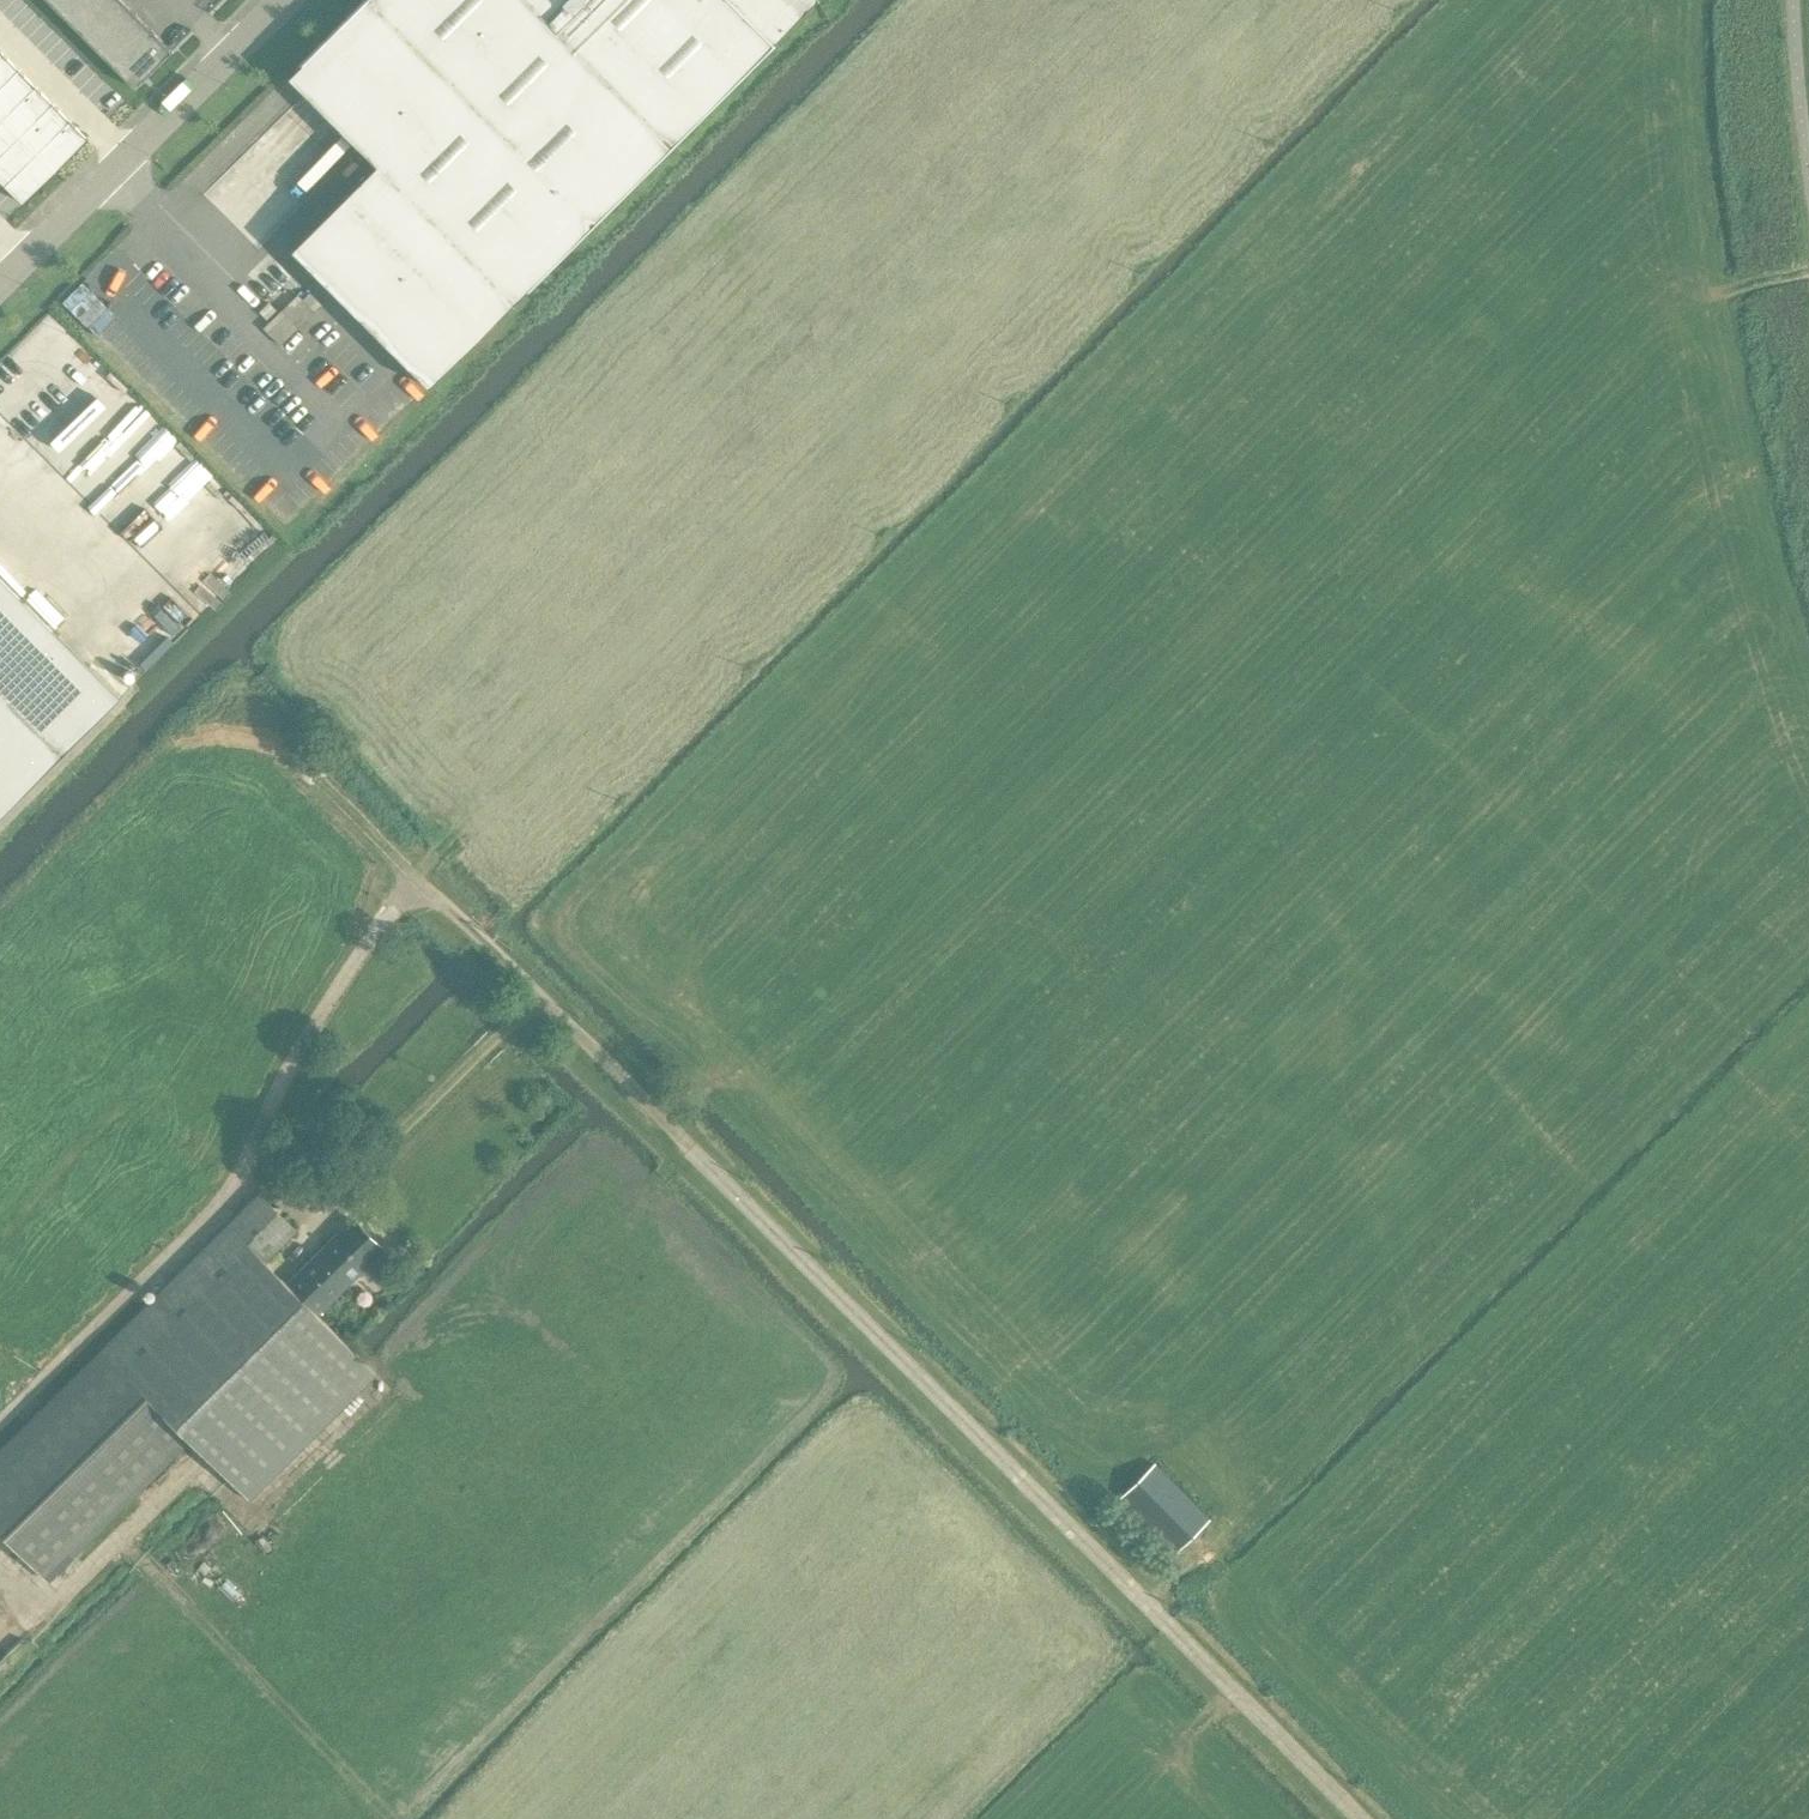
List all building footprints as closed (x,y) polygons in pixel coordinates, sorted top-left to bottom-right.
[(171,50),(121,0),(47,0),(134,88),(172,50),(171,50)] [(427,387),(815,0),(364,0),(288,77),(372,162),(291,249),(427,387)] [(0,52),(0,87),(18,69),(1,51),(0,52)] [(0,87),(0,115),(3,118),(36,86),(18,69),(0,87)] [(36,86),(3,118),(20,136),(53,103),(37,87),(36,86)] [(53,103),(20,136),(38,153),(70,121),(53,103)] [(0,122),(0,156),(20,136),(3,118),(0,122)] [(70,121),(38,153),(55,171),(88,138),(70,121)] [(0,156),(0,181),(5,186),(38,153),(20,136),(0,156)] [(38,153),(5,186),(22,203),(55,171),(38,153)] [(121,696),(0,575),(0,816),(121,696)] [(265,1262),(297,1230),(260,1193),(101,1350),(0,1450),(0,1531),(48,1580),(190,1440),(249,1500),(377,1374),(317,1314),(356,1276),(383,1249),(352,1218),(287,1283),(265,1262)] [(1154,1463),(1120,1497),(1175,1553),(1209,1519),(1154,1463)]
